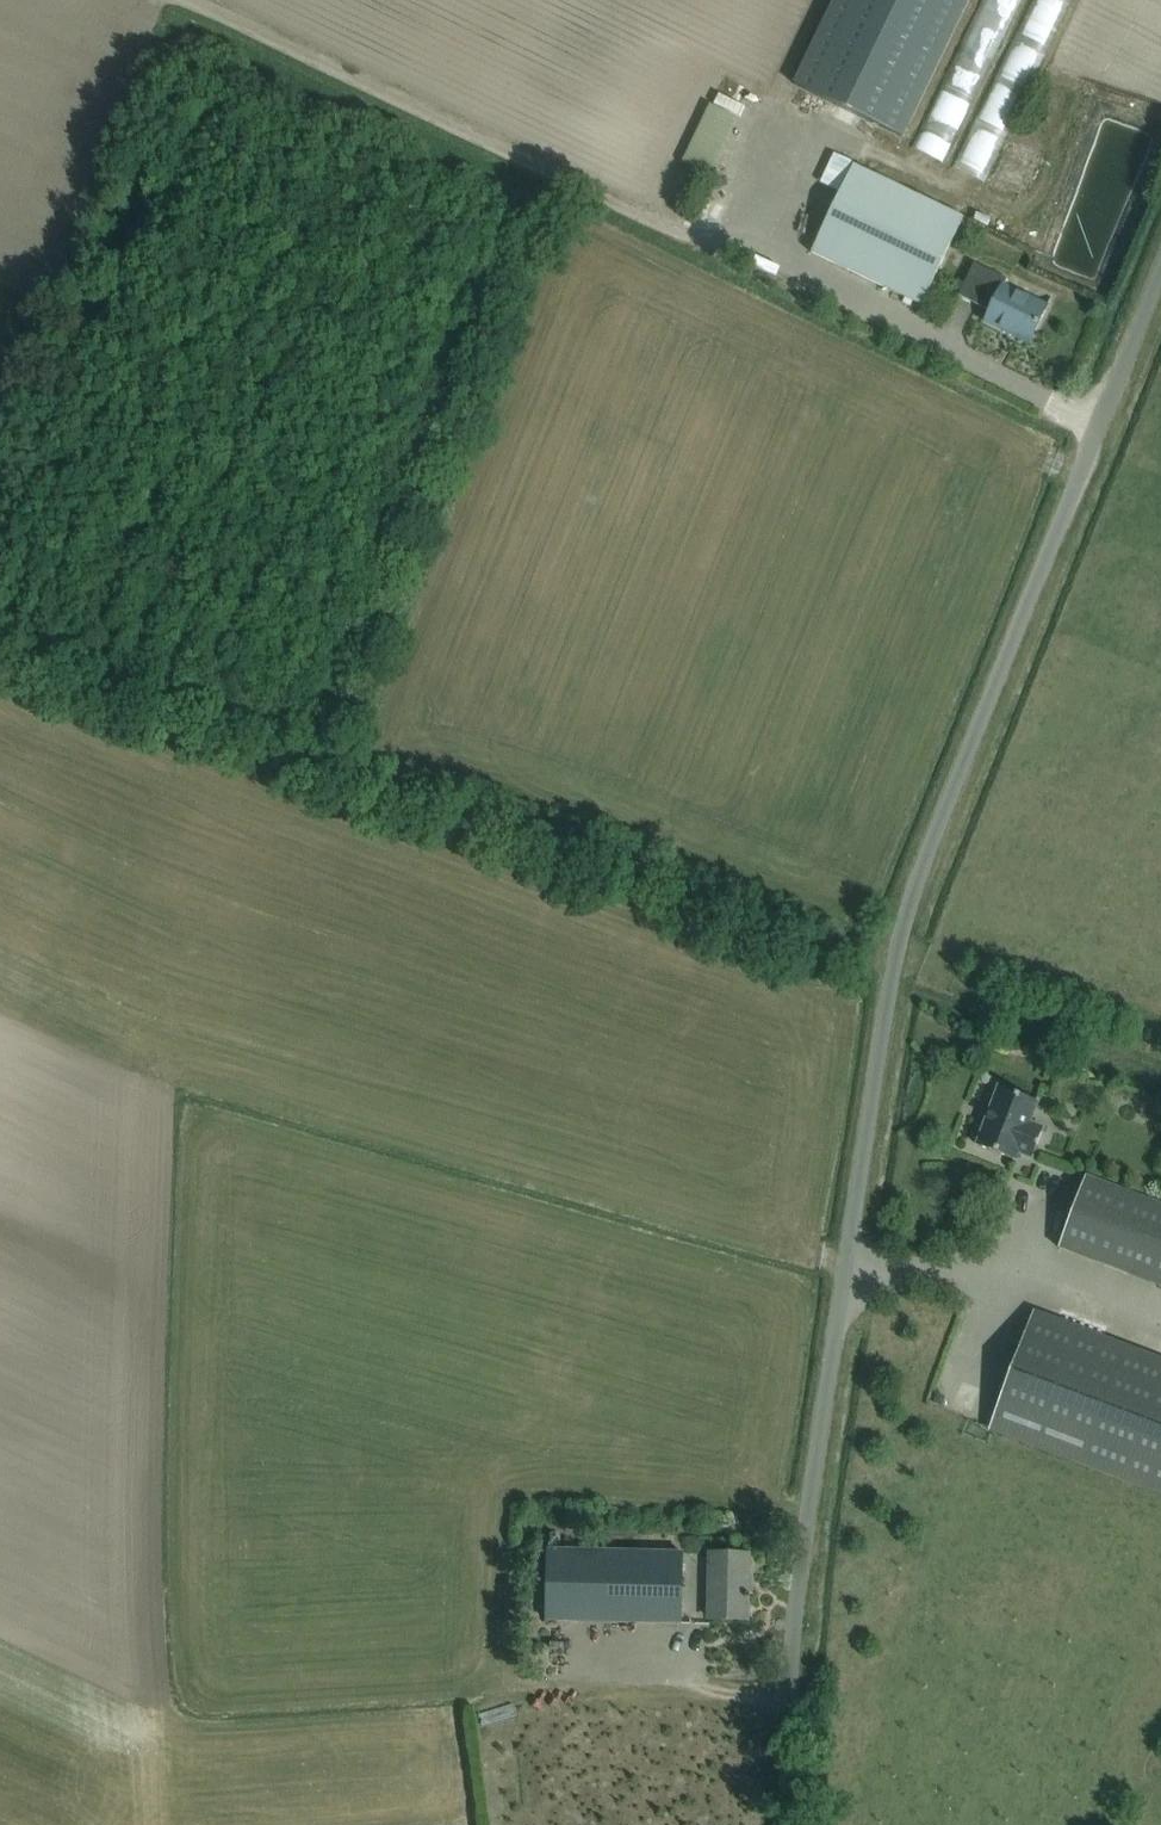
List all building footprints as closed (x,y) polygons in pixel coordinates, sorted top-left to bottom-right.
[(805,63),(912,113),(965,0),(835,0),(805,63)] [(959,89),(936,141),(956,149),(978,98),(959,89)] [(1074,136),(1094,144),(1098,134),(1078,126),(1074,136)] [(854,164),(812,252),(922,304),(963,217),(854,164)] [(1037,222),(1034,233),(1054,239),(1057,227),(1037,222)] [(986,321),(1019,336),(1030,342),(1048,306),(1004,285),(1008,278),(992,271),(976,303),(991,310),(986,321)] [(1030,1122),(1038,1101),(999,1086),(977,1144),(1016,1160),(1019,1152),(1020,1152),(1020,1151),(1020,1150),(1022,1143),(1036,1148),(1044,1127),(1030,1122)] [(1160,1285),(1160,1204),(1086,1176),(1059,1247),(1160,1285)] [(1160,1490),(1160,1362),(1034,1314),(992,1426),(1160,1490)] [(682,1623),(683,1551),(550,1548),(548,1620),(682,1623)] [(749,1554),(711,1553),(710,1617),(747,1618),(748,1598),(750,1598),(750,1593),(748,1593),(749,1554)]
